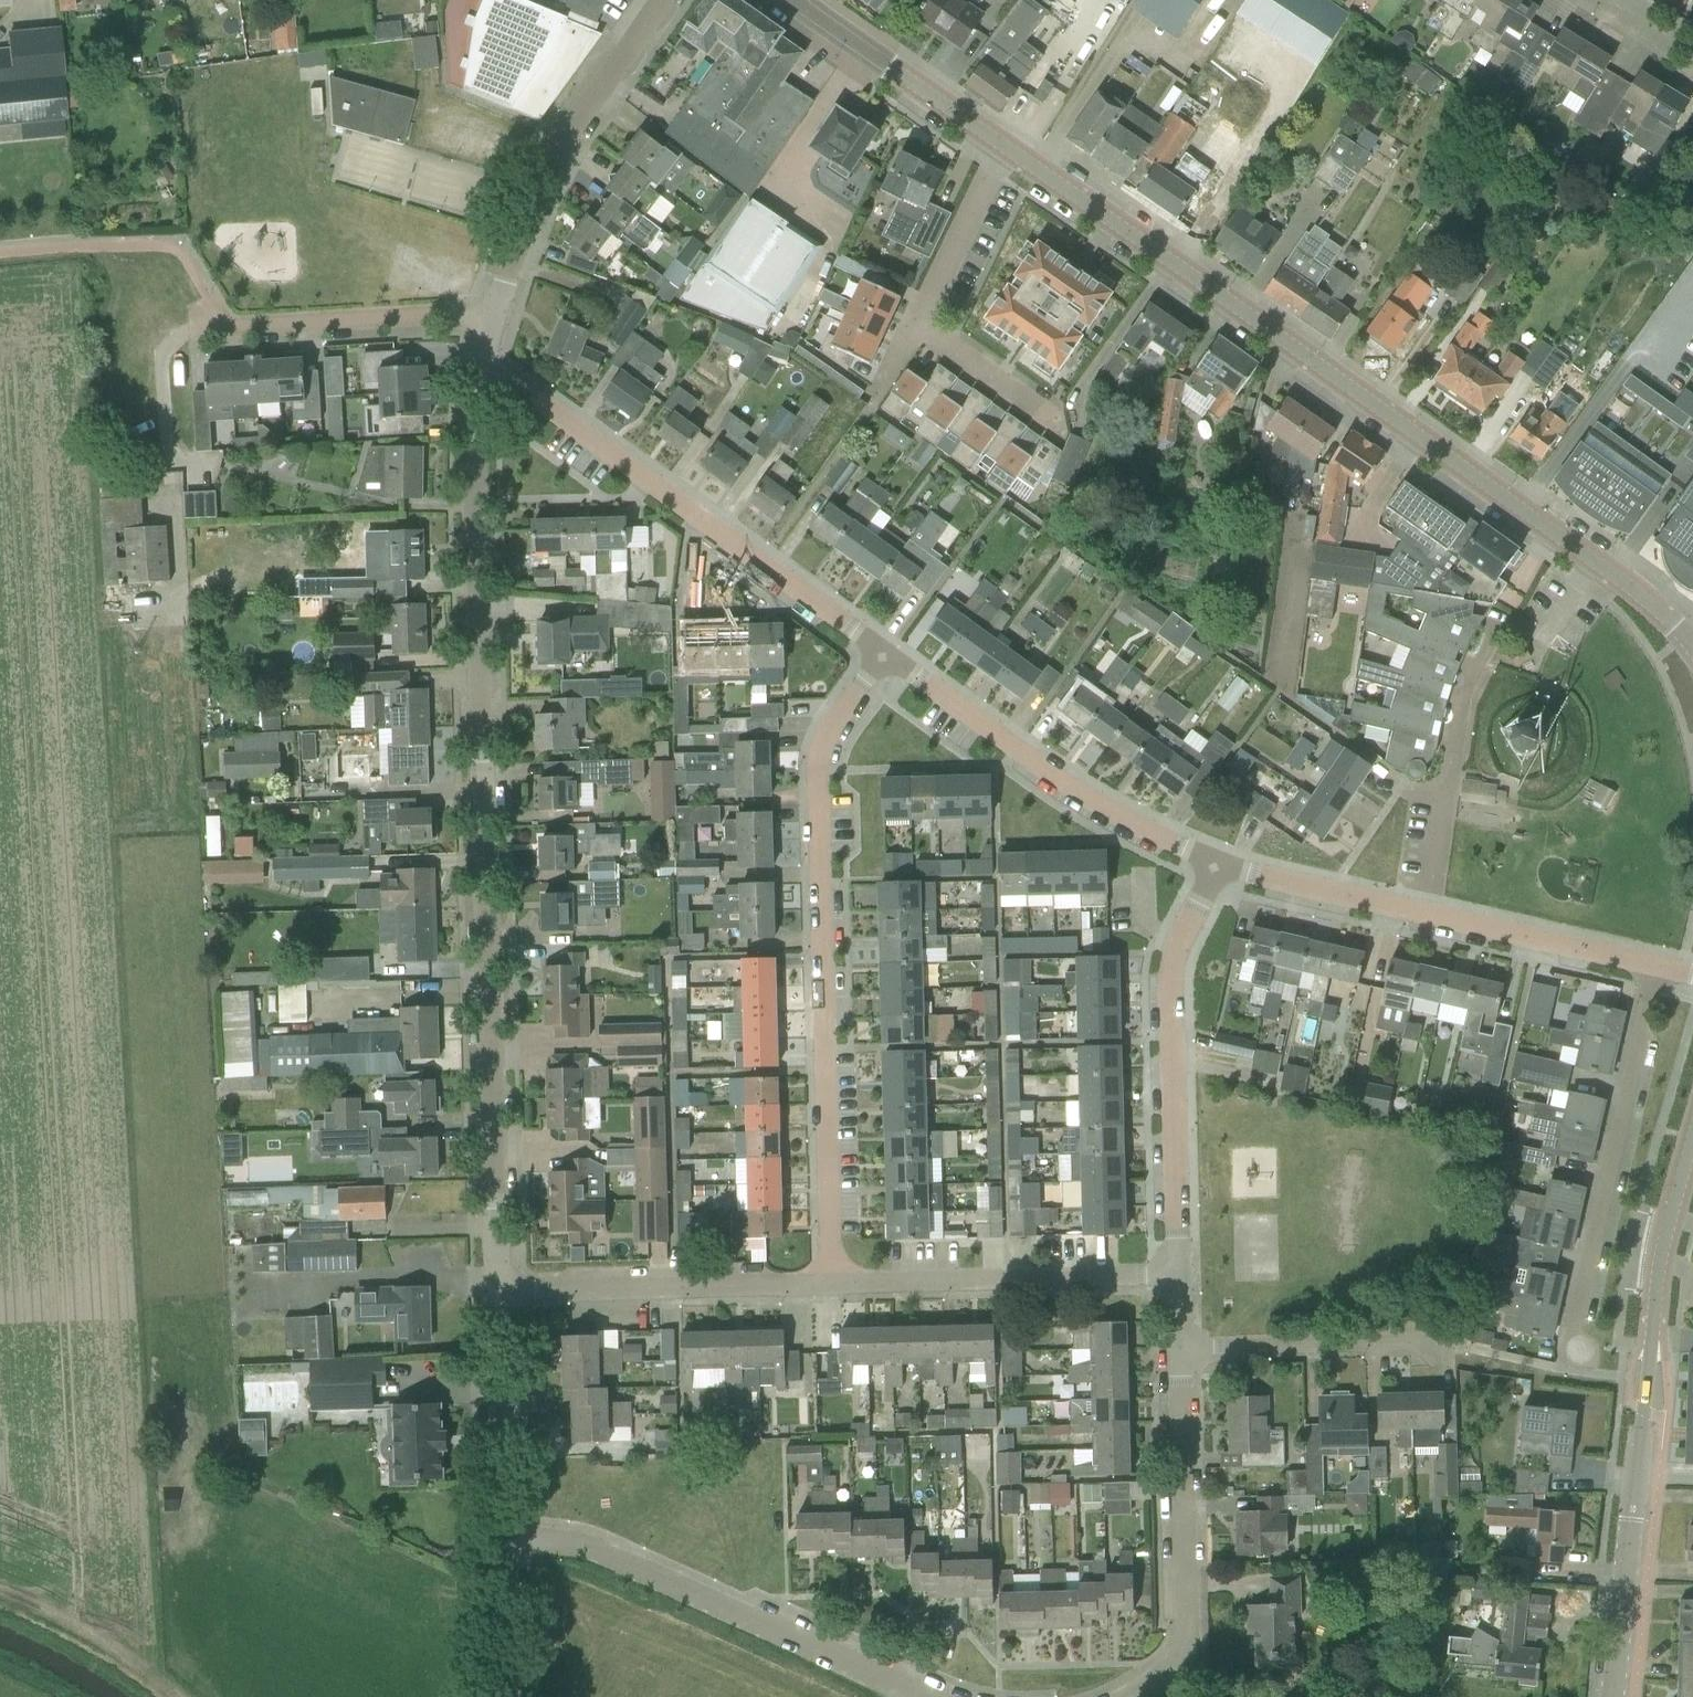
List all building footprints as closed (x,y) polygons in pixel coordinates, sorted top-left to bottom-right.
[(11,7),(11,0),(0,0),(0,8),(11,7)] [(164,9),(171,5),(174,4),(174,3),(173,0),(159,0),(164,9)] [(537,123),(600,36),(586,30),(589,22),(593,24),(603,0),(449,0),(444,11),(447,86),(537,123)] [(750,199),(811,109),(780,87),(804,54),(782,39),(785,34),(737,0),(707,0),(681,38),(683,39),(676,49),(694,62),(701,53),(709,58),(710,57),(717,62),(667,134),(750,199)] [(876,11),(886,0),(860,0),(868,7),(870,6),(876,11)] [(965,44),(985,14),(965,0),(930,0),(926,5),(925,4),(921,9),(923,10),(917,18),(934,30),(937,24),(965,44)] [(1017,1),(1016,0),(975,57),(983,62),(964,89),(1001,116),(1044,56),(1025,43),(1048,11),(1033,0),(1017,0),(1017,1)] [(1191,20),(1205,0),(1160,0),(1191,20)] [(1321,0),(1250,0),(1248,4),(1321,60),(1346,18),(1321,0)] [(1481,48),(1511,0),(1477,0),(1473,6),(1488,15),(1471,42),(1481,48)] [(1492,56),(1501,43),(1513,51),(1539,10),(1523,0),(1511,0),(1481,48),(1492,56)] [(1682,10),(1688,0),(1666,0),(1682,10)] [(1426,25),(1439,32),(1454,8),(1441,1),(1426,25)] [(1439,32),(1452,41),(1467,16),(1454,8),(1439,32)] [(274,51),(296,49),(293,17),(272,19),(274,51)] [(424,24),(426,38),(434,37),(440,36),(438,22),(424,24)] [(399,23),(372,26),(374,43),(401,40),(399,23)] [(1553,78),(1563,84),(1587,45),(1563,30),(1547,55),(1561,64),(1553,78)] [(67,120),(63,76),(65,76),(61,33),(8,38),(10,49),(0,50),(0,127),(67,120)] [(410,40),(414,72),(438,69),(438,68),(437,68),(433,38),(434,38),(434,37),(426,38),(410,40)] [(1574,123),(1587,130),(1602,106),(1603,104),(1619,78),(1606,70),(1612,60),(1587,45),(1563,84),(1588,100),(1574,123)] [(1499,75),(1512,83),(1527,59),(1514,51),(1499,75)] [(324,52),(298,56),(300,70),(326,66),(324,52)] [(182,53),(167,56),(170,67),(184,64),(182,53)] [(1126,64),(1146,78),(1152,70),(1131,56),(1126,64)] [(1512,83),(1525,91),(1540,67),(1527,59),(1512,83)] [(1413,61),(1402,76),(1429,95),(1440,80),(1413,61)] [(1204,70),(1175,111),(1196,126),(1225,84),(1204,70)] [(1615,114),(1613,117),(1626,125),(1619,136),(1630,143),(1631,143),(1634,137),(1665,88),(1641,73),(1615,114)] [(332,126),(402,146),(414,102),(328,78),(332,126)] [(1044,79),(1033,97),(1043,104),(1054,86),(1044,79)] [(1173,84),(1159,104),(1168,110),(1182,90),(1173,84)] [(1635,188),(1650,198),(1681,152),(1666,142),(1673,130),(1689,103),(1665,88),(1631,143),(1642,149),(1645,144),(1659,152),(1635,188)] [(321,90),(309,90),(311,117),(322,116),(321,90)] [(1080,121),(1068,139),(1092,156),(1091,157),(1101,164),(1131,184),(1173,116),(1171,114),(1170,116),(1162,127),(1149,118),(1136,137),(1115,122),(1123,111),(1113,105),(1112,104),(1098,95),(1080,121)] [(1602,106),(1587,130),(1600,138),(1610,122),(1611,121),(1607,118),(1612,110),(1603,104),(1602,106)] [(831,168),(847,179),(849,175),(851,175),(880,131),(861,119),(859,123),(837,109),(810,149),(834,164),(831,168)] [(1345,115),(1338,127),(1352,136),(1359,123),(1345,115)] [(1374,153),(1392,131),(1381,122),(1363,144),(1374,153)] [(658,188),(683,155),(669,144),(665,150),(641,131),(632,143),(623,145),(624,154),(620,159),(627,164),(658,188)] [(1312,177),(1343,197),(1371,156),(1340,136),(1312,177)] [(1480,153),(1479,160),(1484,166),(1491,166),(1497,162),(1497,155),(1493,149),(1485,148),(1480,153)] [(902,151),(883,191),(900,199),(886,228),(895,232),(911,240),(907,248),(916,252),(930,259),(952,215),(930,204),(945,174),(921,163),(922,161),(902,151)] [(1202,185),(1213,170),(1187,153),(1177,169),(1202,185)] [(607,190),(613,195),(645,219),(661,198),(654,193),(658,188),(627,164),(619,175),(609,176),(611,185),(607,190)] [(1139,190),(1137,192),(1165,211),(1179,221),(1197,193),(1191,190),(1171,174),(1166,171),(1155,165),(1139,190)] [(1551,181),(1549,196),(1565,198),(1567,183),(1551,181)] [(743,198),(726,185),(702,217),(718,230),(743,198)] [(1600,193),(1592,205),(1608,216),(1616,204),(1600,193)] [(623,236),(645,253),(662,232),(645,219),(613,195),(610,199),(601,201),(602,210),(594,221),(619,241),(623,236)] [(681,300),(766,332),(823,247),(788,224),(786,226),(771,216),(773,214),(770,212),(768,214),(753,204),(709,269),(704,266),(681,300)] [(1237,214),(1215,245),(1254,273),(1280,237),(1255,220),(1240,209),(1237,214)] [(566,266),(595,276),(599,264),(592,262),(596,257),(608,267),(625,245),(619,241),(594,221),(587,216),(584,221),(575,222),(576,231),(567,243),(573,247),(566,266)] [(1264,295),(1299,319),(1317,291),(1314,289),(1327,270),(1312,261),(1328,238),(1315,229),(1310,235),(1308,234),(1285,268),(1283,267),(1264,295)] [(683,249),(695,258),(704,245),(693,237),(692,238),(691,238),(678,239),(676,242),(684,248),(683,249)] [(1093,281),(1071,267),(1071,266),(1040,244),(1037,248),(1028,241),(1016,258),(1025,264),(1016,277),(1017,278),(1010,287),(1009,287),(986,320),(989,322),(983,331),(1000,343),(1006,334),(1018,342),(1020,340),(1029,347),(1028,349),(1040,357),(1034,366),(1050,378),(1057,369),(1060,371),(1112,295),(1109,292),(1116,284),(1099,272),(1093,281)] [(1350,245),(1343,255),(1349,259),(1356,257),(1359,251),(1350,245)] [(668,279),(680,288),(693,271),(688,268),(695,258),(683,249),(663,275),(668,279)] [(839,257),(834,267),(863,280),(886,291),(891,279),(841,256),(841,258),(839,257)] [(1408,275),(1367,333),(1371,336),(1369,339),(1379,346),(1382,343),(1394,352),(1404,337),(1408,339),(1418,324),(1424,316),(1418,312),(1414,308),(1427,289),(1432,292),(1444,275),(1422,260),(1410,277),(1408,275)] [(1479,287),(1492,296),(1510,270),(1496,261),(1479,287)] [(1443,293),(1463,307),(1484,276),(1464,262),(1443,293)] [(1299,319),(1331,341),(1350,313),(1338,305),(1355,282),(1334,267),(1317,291),(1299,319)] [(656,297),(667,306),(680,288),(668,279),(656,297)] [(863,280),(852,303),(891,320),(901,298),(886,291),(863,280)] [(834,294),(824,289),(818,301),(828,306),(834,294)] [(608,336),(623,347),(624,348),(634,333),(633,332),(657,300),(647,296),(647,297),(639,291),(632,300),(627,296),(618,309),(624,314),(608,336)] [(881,342),(891,320),(852,303),(842,325),(881,342)] [(1102,373),(1115,382),(1128,363),(1133,366),(1142,354),(1142,355),(1151,341),(1178,359),(1194,335),(1149,304),(1124,342),(1116,353),(1102,373)] [(1446,392),(1457,400),(1480,367),(1466,357),(1482,335),(1485,337),(1494,324),(1478,313),(1469,326),(1466,324),(1442,360),(1448,364),(1436,381),(1448,390),(1446,392)] [(548,356),(597,375),(605,357),(583,348),(589,332),(563,321),(548,356)] [(739,373),(751,381),(752,379),(752,378),(763,362),(764,362),(768,355),(773,348),(772,347),(755,339),(755,337),(723,322),(714,342),(746,357),(739,373)] [(881,342),(842,325),(836,338),(828,334),(819,352),(848,371),(854,357),(870,365),(881,342)] [(606,397),(634,418),(652,395),(651,394),(663,378),(647,366),(659,351),(634,333),(624,348),(623,347),(611,364),(623,373),(606,397)] [(1158,440),(1176,443),(1182,403),(1203,418),(1207,412),(1219,420),(1258,366),(1219,337),(1190,378),(1168,372),(1158,440)] [(773,348),(768,355),(787,362),(791,348),(775,342),(772,347),(773,348)] [(1568,358),(1554,348),(1531,381),(1545,391),(1568,358)] [(380,381),(381,389),(434,386),(433,377),(428,378),(427,367),(394,369),(393,355),(395,355),(395,354),(363,356),(365,382),(380,381)] [(1471,405),(1483,414),(1495,396),(1500,400),(1525,364),(1511,354),(1495,377),(1480,367),(1457,400),(1469,408),(1471,405)] [(230,364),(233,406),(234,419),(258,418),(257,405),(254,357),(247,358),(248,363),(230,364)] [(254,357),(257,405),(281,403),(278,361),(262,363),(261,357),(254,357)] [(338,358),(325,359),(327,397),(342,396),(345,396),(343,370),(339,371),(338,358)] [(293,402),(294,422),(322,420),(320,393),(306,394),(304,360),(278,361),(281,403),(293,402)] [(230,364),(206,366),(209,417),(222,416),(221,407),(233,406),(230,364)] [(908,371),(882,409),(901,423),(907,415),(922,425),(929,415),(931,416),(945,396),(958,378),(939,365),(926,383),(908,371)] [(1637,380),(1629,391),(1638,397),(1646,386),(1637,380)] [(367,410),(368,436),(400,434),(400,432),(399,432),(398,419),(431,417),(430,406),(435,406),(434,386),(381,389),(382,409),(367,410)] [(1646,386),(1638,397),(1647,404),(1655,393),(1646,386)] [(658,436),(684,455),(700,433),(685,422),(700,402),(678,387),(664,407),(674,414),(658,436)] [(980,421),(992,403),(974,390),(961,408),(945,396),(931,416),(929,415),(916,433),(936,447),(949,429),(964,440),(965,441),(980,421)] [(780,441),(798,453),(831,407),(814,394),(797,418),(780,441)] [(1661,397),(1653,408),(1662,414),(1670,403),(1661,397)] [(1260,402),(1255,430),(1265,433),(1266,429),(1275,435),(1270,466),(1272,466),(1269,483),(1285,486),(1290,446),(1311,416),(1287,399),(1277,413),(1260,402)] [(765,430),(780,441),(797,418),(782,407),(765,430)] [(1533,408),(1511,438),(1541,460),(1567,424),(1547,409),(1543,415),(1533,408)] [(702,468),(731,489),(749,465),(748,465),(759,449),(745,439),(752,428),(730,412),(720,426),(729,433),(720,445),(719,444),(702,468)] [(1681,412),(1674,422),(1683,429),(1690,418),(1681,412)] [(1000,465),(1014,445),(1027,427),(1008,414),(996,432),(980,421),(965,441),(964,440),(951,458),(971,472),(983,454),(998,464),(1000,465)] [(1285,486),(1284,497),(1297,499),(1301,479),(1314,481),(1317,456),(1335,433),(1311,416),(1290,446),(1285,486)] [(1595,425),(1555,481),(1562,491),(1571,501),(1580,509),(1590,517),(1599,522),(1608,527),(1617,531),(1626,534),(1629,535),(1636,525),(1656,497),(1655,496),(1669,477),(1595,425)] [(264,426),(259,426),(259,437),(260,442),(261,442),(276,441),(275,436),(264,426)] [(888,426),(883,438),(906,449),(912,436),(888,426)] [(210,427),(195,428),(197,453),(211,452),(210,427)] [(343,431),(329,431),(330,443),(344,442),(343,431)] [(1330,461),(1318,540),(1332,542),(1342,544),(1348,506),(1349,496),(1344,495),(1345,488),(1347,474),(1365,487),(1380,464),(1386,456),(1351,431),(1338,450),(1330,461)] [(1053,479),(1071,487),(1090,444),(1071,436),(1053,479)] [(1035,490),(1062,452),(1043,439),(1030,457),(1014,445),(1000,465),(998,464),(985,482),(1004,495),(1017,477),(1035,490)] [(911,459),(924,469),(938,450),(925,440),(911,459)] [(370,448),(362,478),(387,479),(386,499),(422,499),(423,449),(401,449),(387,448),(370,448)] [(825,484),(840,494),(858,470),(843,459),(825,484)] [(749,502),(778,522),(794,500),(780,490),(794,471),(780,462),(767,480),(766,479),(749,502)] [(99,470),(101,499),(154,496),(154,486),(152,464),(104,467),(104,470),(99,470)] [(811,530),(834,547),(879,486),(867,477),(841,513),(829,505),(811,530)] [(1676,504),(1680,507),(1692,516),(1692,480),(1676,504)] [(1422,592),(1493,605),(1507,585),(1506,584),(1504,588),(1496,582),(1509,564),(1513,567),(1522,555),(1518,552),(1519,550),(1483,524),(1477,533),(1469,527),(1448,513),(1427,497),(1405,482),(1379,517),(1378,526),(1397,539),(1419,554),(1434,565),(1421,582),(1415,591),(1422,592)] [(834,547),(858,564),(877,539),(866,531),(892,495),(879,486),(834,547)] [(1225,488),(1223,505),(1239,507),(1241,490),(1225,488)] [(218,518),(217,490),(185,492),(186,519),(218,518)] [(100,501),(106,586),(170,582),(167,527),(133,529),(132,524),(120,525),(118,500),(100,501)] [(1680,507),(1655,542),(1663,548),(1663,557),(1666,565),(1669,573),(1675,580),(1681,586),(1689,590),(1692,591),(1692,516),(1680,507)] [(1007,508),(1000,518),(1031,539),(1038,529),(1007,508)] [(903,525),(915,533),(925,520),(913,511),(903,525)] [(551,552),(551,558),(565,557),(564,522),(550,522),(549,519),(539,519),(537,522),(533,523),(534,552),(551,552)] [(597,576),(597,597),(598,597),(597,599),(625,602),(627,603),(627,574),(613,574),(612,551),(627,551),(626,520),(595,521),(597,576)] [(595,521),(564,522),(565,557),(566,557),(566,553),(580,553),(580,569),(567,570),(567,571),(566,571),(566,586),(585,585),(585,577),(597,576),(595,521)] [(1043,548),(1055,557),(1067,541),(1044,524),(1040,530),(1039,530),(1035,535),(1037,536),(1040,532),(1049,539),(1043,548)] [(390,554),(391,582),(402,582),(424,581),(423,531),(366,533),(367,554),(390,554)] [(858,564),(881,581),(899,555),(877,539),(858,564)] [(881,581),(905,598),(913,586),(928,597),(948,568),(910,540),(900,555),(899,555),(881,581)] [(1317,548),(1307,617),(1332,621),(1338,582),(1369,587),(1370,583),(1374,557),(1330,550),(1317,548)] [(1370,583),(1415,591),(1421,582),(1389,559),(1374,557),(1370,583)] [(1086,562),(1077,577),(1089,584),(1097,572),(1098,570),(1086,562)] [(535,573),(536,587),(566,586),(566,571),(535,573)] [(971,624),(953,649),(976,666),(994,641),(984,633),(1020,582),(1009,574),(998,590),(996,589),(987,602),(971,624)] [(985,580),(975,593),(987,602),(996,589),(985,580)] [(333,582),(334,597),(375,596),(374,581),(333,582)] [(1493,605),(1422,592),(1415,591),(1370,583),(1369,587),(1365,612),(1466,653),(1473,639),(1480,626),(1480,625),(1471,624),(1476,602),(1491,605),(1490,606),(1492,607),(1492,606),(1493,605)] [(1102,586),(1100,592),(1102,597),(1108,600),(1114,598),(1116,592),(1114,586),(1108,584),(1102,586)] [(641,604),(656,605),(657,592),(657,589),(636,587),(634,603),(641,604)] [(1231,590),(1230,604),(1242,604),(1243,591),(1231,590)] [(1143,605),(1132,620),(1156,636),(1157,634),(1167,621),(1169,618),(1162,613),(1145,601),(1143,605)] [(649,631),(672,633),(672,608),(672,607),(656,605),(641,604),(634,603),(627,603),(625,602),(622,628),(649,631)] [(393,635),(393,656),(405,655),(427,654),(425,604),(403,605),(390,606),(391,636),(393,635)] [(266,622),(276,622),(276,606),(266,606),(266,622)] [(929,632),(953,649),(971,624),(947,607),(929,632)] [(1365,612),(1363,631),(1397,645),(1412,651),(1403,672),(1402,673),(1452,687),(1458,672),(1452,669),(1459,650),(1466,653),(1365,612)] [(1167,621),(1157,634),(1165,640),(1181,618),(1173,613),(1172,613),(1169,618),(1167,621)] [(1021,627),(1033,636),(1042,622),(1031,614),(1021,627)] [(540,641),(535,641),(536,663),(540,662),(540,665),(570,664),(569,652),(609,651),(609,618),(567,619),(567,621),(539,622),(540,634),(540,641)] [(1033,636),(1046,645),(1055,632),(1042,622),(1033,636)] [(761,667),(761,685),(783,684),(782,627),(750,628),(751,667),(761,667)] [(718,629),(718,668),(751,667),(750,628),(718,629)] [(685,629),(686,669),(718,668),(718,629),(685,629)] [(336,634),(336,662),(373,661),(373,633),(336,634)] [(1191,637),(1184,647),(1195,655),(1202,645),(1198,642),(1191,637)] [(976,666),(999,683),(1017,657),(994,641),(976,666)] [(1509,655),(1515,666),(1531,657),(1525,646),(1509,655)] [(999,683),(1023,700),(1041,675),(1017,657),(999,683)] [(1358,660),(1356,679),(1395,691),(1396,691),(1391,711),(1390,711),(1390,712),(1442,723),(1446,708),(1446,707),(1439,705),(1445,686),(1452,689),(1452,688),(1452,687),(1402,673),(1403,672),(1389,668),(1359,660),(1358,660)] [(1063,713),(1086,730),(1130,670),(1118,661),(1099,688),(1075,670),(1055,697),(1068,706),(1063,713)] [(1086,730),(1110,747),(1128,721),(1118,714),(1143,679),(1130,670),(1086,730)] [(364,696),(365,730),(429,727),(428,690),(410,691),(409,672),(352,674),(352,692),(380,691),(380,696),(364,696)] [(627,677),(611,677),(611,680),(597,681),(598,699),(642,697),(642,679),(627,679),(627,677)] [(1218,704),(1229,713),(1250,686),(1238,677),(1218,704)] [(208,683),(198,684),(200,702),(209,701),(208,683)] [(1155,708),(1167,716),(1177,703),(1165,694),(1155,708)] [(538,732),(535,732),(536,747),(539,747),(539,750),(561,750),(578,749),(578,728),(586,727),(586,699),(573,700),(551,700),(551,717),(538,717),(538,732)] [(1350,716),(1350,722),(1392,731),(1385,762),(1390,766),(1395,769),(1401,770),(1407,771),(1407,773),(1408,774),(1409,776),(1410,777),(1411,779),(1413,779),(1415,780),(1417,780),(1419,780),(1420,779),(1422,778),(1424,777),(1425,776),(1426,774),(1426,772),(1426,770),(1426,768),(1426,767),(1425,765),(1429,761),(1433,757),(1435,753),(1437,749),(1438,744),(1431,743),(1435,724),(1441,725),(1441,724),(1442,723),(1390,712),(1390,711),(1391,711),(1364,705),(1353,702),(1350,716)] [(1167,716),(1180,725),(1189,711),(1177,703),(1167,716)] [(687,704),(673,705),(674,735),(674,737),(688,737),(688,728),(688,721),(687,704)] [(751,706),(752,720),(784,718),(784,704),(751,706)] [(280,708),(262,708),(263,731),(281,730),(280,708)] [(719,720),(720,734),(747,734),(747,720),(719,720)] [(1531,757),(1533,757),(1534,756),(1536,755),(1538,754),(1539,752),(1541,751),(1542,749),(1543,747),(1544,745),(1544,744),(1545,742),(1545,739),(1545,737),(1544,735),(1544,733),(1543,732),(1542,730),(1541,728),(1540,726),(1538,725),(1537,724),(1535,723),(1533,722),(1531,721),(1529,721),(1527,720),(1525,720),(1521,721),(1517,722),(1516,723),(1514,725),(1513,726),(1511,727),(1510,729),(1509,731),(1508,733),(1508,735),(1507,737),(1507,739),(1507,741),(1508,743),(1508,745),(1509,747),(1510,748),(1511,750),(1512,752),(1514,753),(1515,754),(1517,755),(1519,756),(1521,757),(1523,758),(1525,758),(1529,758),(1531,757)] [(1110,747),(1133,764),(1151,738),(1128,721),(1110,747)] [(1133,764),(1156,780),(1179,749),(1183,744),(1184,743),(1160,726),(1158,728),(1151,738),(1133,764)] [(393,745),(388,746),(389,776),(389,787),(429,785),(428,746),(430,746),(429,727),(393,729),(393,745)] [(1156,780),(1180,798),(1197,773),(1208,782),(1235,745),(1217,731),(1209,742),(1198,756),(1183,744),(1179,749),(1156,780)] [(242,753),(225,754),(226,778),(280,776),(279,742),(278,732),(263,733),(242,733),(242,734),(242,753)] [(1293,750),(1307,760),(1316,746),(1302,737),(1293,750)] [(1318,767),(1355,792),(1372,767),(1332,741),(1316,765),(1318,767)] [(651,743),(652,758),(670,757),(669,742),(651,743)] [(692,754),(684,754),(685,771),(685,773),(770,770),(769,744),(747,745),(737,745),(738,749),(724,750),(724,754),(720,754),(692,754)] [(303,748),(304,761),(316,760),(316,748),(303,748)] [(1293,750),(1285,763),(1299,772),(1307,760),(1293,750)] [(338,756),(339,779),(370,777),(369,754),(338,756)] [(539,779),(541,812),(579,811),(578,785),(599,784),(599,786),(634,785),(633,760),(551,763),(552,778),(539,779)] [(674,765),(654,766),(655,800),(675,799),(675,786),(675,773),(674,765)] [(1313,798),(1339,815),(1355,792),(1318,767),(1311,778),(1322,785),(1313,798)] [(739,789),(739,798),(771,796),(770,770),(685,773),(675,773),(675,786),(714,785),(714,790),(739,789)] [(1462,800),(1494,804),(1496,786),(1483,784),(1484,778),(1466,776),(1462,800)] [(963,779),(964,817),(991,817),(990,778),(963,779)] [(936,780),(937,818),(964,817),(963,779),(936,780)] [(910,781),(911,819),(937,818),(936,780),(910,781)] [(883,781),(884,820),(911,819),(910,781),(883,781)] [(226,782),(200,784),(200,798),(209,797),(209,799),(227,798),(226,782)] [(1600,784),(1591,800),(1607,809),(1616,793),(1600,784)] [(1250,815),(1263,824),(1275,806),(1245,786),(1235,801),(1252,813),(1250,815)] [(1284,813),(1323,840),(1339,815),(1313,798),(1300,789),(1284,813)] [(381,824),(382,843),(432,842),(432,841),(438,839),(437,825),(431,824),(431,812),(399,813),(399,814),(390,814),(390,800),(363,801),(364,825),(381,824)] [(678,807),(678,844),(696,843),(696,824),(721,824),(721,807),(678,807)] [(725,820),(726,842),(740,842),(772,841),(771,814),(739,815),(739,820),(725,820)] [(542,839),(543,870),(573,869),(572,853),(590,853),(590,857),(622,855),(621,834),(594,835),(594,824),(570,825),(571,838),(542,839)] [(254,838),(235,838),(235,858),(254,857),(254,838)] [(740,842),(741,868),(773,867),(772,841),(740,842)] [(678,844),(678,879),(704,878),(704,877),(719,877),(719,860),(696,860),(696,843),(678,844)] [(312,845),(313,857),(340,857),(340,844),(312,845)] [(885,855),(886,878),(913,877),(912,854),(885,855)] [(1079,855),(1080,909),(1081,909),(1081,907),(1108,907),(1106,854),(1079,855)] [(1054,896),(1053,855),(1026,856),(1027,896),(1028,896),(1054,896)] [(1054,896),(1080,895),(1079,855),(1053,855),(1054,896)] [(305,881),(305,892),(320,892),(320,881),(369,879),(368,856),(340,857),(313,857),(274,858),(275,882),(305,881)] [(999,857),(1000,897),(1027,896),(1026,856),(999,857)] [(675,860),(658,861),(659,877),(676,875),(675,860)] [(970,861),(970,875),(993,875),(993,860),(970,861)] [(205,884),(206,884),(242,883),(241,861),(205,862),(204,862),(205,884)] [(939,862),(939,876),(963,875),(962,861),(939,862)] [(917,862),(918,877),(939,876),(939,862),(917,862)] [(591,866),(591,880),(616,879),(615,865),(591,866)] [(384,875),(385,910),(399,910),(434,909),(433,870),(397,872),(397,874),(384,875)] [(678,879),(678,912),(689,911),(689,894),(704,894),(704,878),(678,879)] [(565,896),(543,896),(544,932),(566,931),(573,931),(573,913),(573,909),(620,908),(620,882),(620,880),(592,881),(592,882),(569,882),(570,896),(565,896)] [(881,885),(881,912),(920,911),(936,910),(935,884),(881,885)] [(714,896),(714,912),(774,911),(773,885),(726,886),(726,895),(714,896)] [(981,886),(982,910),(995,909),(994,885),(981,886)] [(436,961),(434,909),(399,910),(400,962),(436,961)] [(982,910),(983,931),(995,930),(995,909),(982,910)] [(742,929),(742,938),(774,938),(774,911),(714,912),(714,930),(742,929)] [(881,912),(882,938),(947,937),(947,935),(920,936),(920,911),(881,912)] [(1251,1004),(1264,1007),(1281,935),(1252,928),(1249,942),(1232,938),(1227,959),(1246,964),(1247,959),(1259,962),(1252,989),(1255,990),(1251,1004)] [(1082,930),(1084,952),(1109,952),(1108,929),(1082,930)] [(679,940),(680,951),(705,950),(705,934),(681,935),(681,940),(679,940)] [(1261,1019),(1277,1022),(1286,985),(1298,988),(1309,941),(1281,935),(1264,1007),(1261,1019)] [(882,938),(882,965),(921,964),(921,950),(948,949),(947,937),(882,938)] [(983,938),(984,962),(996,962),(996,938),(983,938)] [(1028,939),(1029,954),(1055,953),(1055,938),(1028,939)] [(1055,938),(1055,953),(1078,953),(1078,938),(1055,938)] [(1001,939),(1002,954),(1029,954),(1028,939),(1001,939)] [(1309,1000),(1305,1015),(1320,1018),(1323,1003),(1329,978),(1337,948),(1309,941),(1298,988),(1299,988),(1302,972),(1316,975),(1310,1000),(1309,1000)] [(1365,954),(1337,948),(1329,978),(1358,985),(1365,954)] [(545,967),(546,997),(579,996),(578,968),(584,968),(584,953),(563,954),(564,967),(545,967)] [(300,983),(370,981),(369,958),(299,960),(300,983)] [(1066,973),(1066,986),(1079,986),(1080,986),(1118,985),(1117,958),(1079,959),(1079,973),(1066,973)] [(743,961),(744,988),(775,987),(775,960),(743,961)] [(1005,960),(1005,988),(1019,988),(1019,986),(1024,986),(1024,988),(1030,988),(1031,960),(1005,960)] [(1380,1006),(1409,1013),(1412,997),(1419,966),(1391,960),(1384,990),(1384,991),(1380,1006)] [(672,962),(673,977),(686,976),(686,961),(672,962)] [(984,962),(984,983),(997,983),(996,962),(984,962)] [(882,965),(883,991),(922,990),(921,964),(882,965)] [(663,994),(662,966),(649,966),(650,995),(663,994)] [(1412,997),(1440,1004),(1447,973),(1419,966),(1412,997)] [(1447,973),(1440,1004),(1454,1007),(1468,1010),(1475,979),(1447,973)] [(1468,1010),(1458,1050),(1505,1061),(1513,1027),(1496,1023),(1493,1037),(1479,1033),(1483,1014),(1497,1017),(1504,986),(1475,979),(1468,1010)] [(281,986),(282,1022),(308,1022),(307,985),(281,986)] [(1067,1012),(1068,1013),(1118,1011),(1118,985),(1080,986),(1080,1011),(1067,1012)] [(725,1014),(725,1015),(776,1013),(775,987),(744,988),(734,988),(735,1014),(725,1014)] [(1005,988),(1006,1015),(1020,1014),(1020,1013),(1020,1007),(1019,988),(1005,988)] [(672,989),(673,1017),(688,1016),(687,989),(672,989)] [(883,991),(884,1018),(922,1017),(922,990),(883,991)] [(222,993),(225,1079),(255,1078),(252,992),(222,993)] [(985,992),(985,1015),(998,1015),(998,992),(985,992)] [(556,1039),(566,1039),(589,1038),(588,996),(579,996),(546,997),(547,1027),(556,1027),(556,1039)] [(1333,1021),(1337,1006),(1323,1003),(1320,1018),(1333,1021)] [(1552,1029),(1618,1045),(1625,1013),(1590,1005),(1586,1023),(1555,1016),(1552,1029)] [(1523,1023),(1548,1028),(1552,1012),(1527,1007),(1525,1017),(1523,1023)] [(356,1033),(310,1035),(310,1036),(311,1076),(385,1074),(394,1073),(405,1073),(405,1060),(417,1060),(439,1059),(437,1008),(415,1008),(402,1009),(403,1032),(356,1033)] [(1068,1013),(1068,1040),(1119,1039),(1118,1011),(1068,1013)] [(745,1040),(745,1041),(777,1040),(776,1013),(725,1015),(725,1040),(745,1040)] [(1006,1015),(1006,1036),(1021,1036),(1020,1014),(1006,1015)] [(985,1015),(985,1043),(998,1042),(998,1015),(985,1015)] [(673,1017),(674,1043),(688,1043),(688,1016),(673,1017)] [(884,1018),(884,1045),(938,1043),(938,1017),(922,1017),(884,1018)] [(1401,1050),(1414,1053),(1421,1025),(1407,1022),(1401,1050)] [(619,1046),(662,1045),(662,1025),(600,1027),(601,1047),(619,1046)] [(1576,1067),(1611,1076),(1618,1045),(1552,1029),(1549,1043),(1580,1050),(1576,1067)] [(281,1036),(283,1070),(298,1069),(296,1035),(281,1036)] [(1214,1048),(1253,1059),(1255,1050),(1256,1045),(1218,1035),(1214,1048)] [(736,1053),(736,1068),(778,1067),(777,1040),(745,1041),(746,1052),(736,1053)] [(674,1043),(674,1069),(689,1069),(688,1043),(674,1043)] [(619,1046),(620,1068),(663,1067),(662,1045),(619,1046)] [(1078,1049),(1079,1076),(1120,1075),(1119,1047),(1097,1048),(1078,1049)] [(985,1050),(986,1078),(999,1078),(999,1050),(985,1050)] [(1006,1050),(1007,1078),(1020,1078),(1020,1077),(1032,1076),(1032,1063),(1019,1063),(1019,1050),(1006,1050)] [(1251,1072),(1277,1077),(1282,1055),(1255,1050),(1253,1059),(1251,1072)] [(884,1054),(885,1081),(924,1080),(923,1053),(884,1054)] [(1513,1067),(1547,1075),(1550,1061),(1517,1053),(1513,1067)] [(552,1070),(548,1070),(549,1100),(553,1100),(581,1099),(593,1099),(593,1069),(587,1069),(586,1057),(566,1057),(552,1058),(552,1070)] [(1280,1091),(1303,1096),(1309,1069),(1286,1064),(1280,1091)] [(1510,1081),(1544,1089),(1547,1075),(1513,1067),(1510,1081)] [(424,1083),(424,1072),(405,1073),(394,1073),(385,1074),(386,1102),(395,1102),(396,1115),(410,1114),(410,1116),(436,1115),(436,1112),(440,1112),(440,1098),(435,1099),(435,1082),(424,1083)] [(1121,1101),(1120,1075),(1079,1076),(1080,1102),(1121,1101)] [(269,1077),(252,1078),(252,1092),(269,1092),(269,1077)] [(663,1078),(636,1079),(637,1098),(664,1098),(663,1078)] [(746,1080),(747,1106),(779,1106),(778,1078),(756,1079),(746,1080)] [(987,1102),(987,1104),(1000,1104),(999,1078),(986,1078),(987,1092),(973,1093),(974,1102),(987,1102)] [(1007,1078),(1008,1104),(1034,1104),(1034,1102),(1049,1102),(1049,1083),(1020,1083),(1020,1078),(1007,1078)] [(675,1080),(675,1107),(700,1107),(700,1093),(689,1094),(689,1080),(675,1080)] [(885,1081),(886,1107),(925,1106),(924,1080),(885,1081)] [(937,1080),(925,1080),(925,1091),(937,1091),(937,1080)] [(1346,1108),(1387,1116),(1392,1090),(1351,1082),(1346,1108)] [(1532,1117),(1598,1132),(1605,1101),(1570,1093),(1570,1095),(1553,1091),(1549,1108),(1527,1103),(1524,1116),(1532,1117)] [(1421,1101),(1418,1114),(1438,1118),(1438,1117),(1441,1105),(1442,1098),(1422,1094),(1421,1101)] [(635,1098),(636,1149),(650,1148),(667,1148),(666,1121),(665,1098),(664,1098),(637,1098),(635,1098)] [(568,1129),(569,1142),(588,1141),(588,1128),(581,1128),(581,1099),(549,1100),(550,1130),(568,1129)] [(1080,1102),(1081,1129),(1121,1128),(1121,1101),(1080,1102)] [(987,1104),(988,1131),(1001,1130),(1000,1104),(987,1104)] [(1008,1104),(1009,1131),(1021,1130),(1021,1122),(1035,1122),(1034,1104),(1008,1104)] [(747,1106),(748,1133),(779,1132),(779,1106),(747,1106)] [(886,1107),(887,1134),(925,1132),(925,1106),(886,1107)] [(326,1131),(370,1129),(370,1112),(325,1114),(325,1122),(313,1122),(313,1132),(320,1131),(326,1131)] [(1491,1128),(1494,1115),(1482,1113),(1480,1126),(1491,1128)] [(237,1117),(229,1117),(229,1128),(237,1128),(237,1117)] [(1570,1159),(1591,1163),(1598,1132),(1532,1117),(1529,1132),(1560,1139),(1556,1156),(1570,1159)] [(676,1119),(676,1134),(690,1134),(689,1119),(676,1119)] [(1071,1156),(1122,1155),(1121,1128),(1081,1129),(1081,1142),(1058,1143),(1059,1155),(1071,1155),(1071,1156)] [(321,1142),(317,1149),(321,1152),(321,1157),(371,1155),(371,1150),(370,1129),(326,1131),(320,1131),(321,1142)] [(988,1131),(989,1158),(1001,1158),(1001,1130),(988,1131)] [(1022,1144),(1021,1130),(1009,1131),(1010,1158),(1022,1158),(1022,1144)] [(736,1133),(736,1159),(748,1159),(780,1158),(779,1132),(748,1133),(736,1133)] [(887,1134),(888,1161),(926,1160),(926,1159),(943,1159),(943,1132),(925,1132),(887,1134)] [(676,1134),(677,1149),(690,1149),(690,1134),(676,1134)] [(223,1135),(223,1150),(239,1150),(239,1135),(223,1135)] [(408,1140),(383,1140),(383,1150),(383,1154),(384,1163),(384,1185),(410,1184),(409,1175),(438,1175),(436,1139),(414,1140),(408,1140)] [(1505,1142),(1497,1140),(1494,1153),(1513,1157),(1513,1159),(1537,1165),(1540,1150),(1505,1142)] [(636,1150),(607,1151),(608,1168),(635,1167),(637,1201),(647,1201),(666,1200),(669,1200),(667,1148),(650,1148),(636,1149),(636,1150)] [(1072,1166),(1072,1182),(1123,1181),(1122,1155),(1071,1156),(1072,1166)] [(737,1185),(737,1186),(780,1185),(780,1158),(748,1159),(749,1185),(737,1185)] [(989,1158),(989,1179),(1002,1179),(1001,1158),(989,1158)] [(1010,1158),(1010,1184),(1023,1183),(1023,1158),(1022,1158),(1010,1158)] [(551,1173),(551,1203),(591,1202),(589,1159),(570,1159),(570,1172),(551,1173)] [(888,1161),(888,1187),(927,1186),(926,1160),(888,1161)] [(677,1172),(678,1187),(692,1187),(692,1171),(677,1172)] [(1085,1183),(1085,1208),(1124,1207),(1123,1181),(1072,1182),(1072,1183),(1085,1183)] [(1543,1212),(1578,1220),(1585,1189),(1551,1181),(1547,1198),(1505,1189),(1502,1202),(1526,1208),(1543,1212)] [(1010,1184),(1011,1210),(1024,1210),(1023,1183),(1010,1184)] [(737,1186),(738,1212),(781,1211),(780,1185),(737,1186)] [(927,1186),(888,1187),(889,1213),(928,1212),(943,1212),(942,1185),(927,1186)] [(695,1187),(695,1195),(706,1195),(706,1186),(695,1187)] [(327,1187),(268,1189),(268,1205),(294,1204),(293,1201),(304,1200),(305,1205),(305,1220),(323,1219),(324,1243),(349,1242),(348,1220),(387,1219),(385,1188),(328,1190),(327,1187)] [(678,1187),(678,1212),(690,1212),(690,1201),(692,1201),(692,1187),(678,1187)] [(1002,1188),(990,1188),(990,1210),(1002,1210),(1002,1188)] [(230,1195),(231,1206),(260,1202),(259,1191),(230,1195)] [(633,1201),(633,1243),(667,1242),(666,1200),(647,1201),(637,1201),(633,1201)] [(571,1244),(591,1244),(591,1232),(606,1232),(605,1202),(591,1202),(551,1203),(552,1233),(571,1232),(571,1244)] [(1085,1213),(1086,1236),(1124,1234),(1124,1207),(1085,1208),(1085,1213)] [(1536,1243),(1571,1251),(1578,1220),(1543,1212),(1526,1208),(1520,1237),(1532,1240),(1537,1241),(1536,1243)] [(1011,1216),(1012,1238),(1036,1238),(1036,1226),(1051,1226),(1050,1209),(1024,1210),(1011,1210),(1011,1216)] [(978,1211),(979,1239),(1003,1238),(1002,1210),(990,1210),(990,1211),(978,1211)] [(732,1212),(732,1240),(781,1239),(781,1211),(738,1212),(732,1212)] [(678,1212),(678,1241),(708,1241),(708,1212),(690,1212),(678,1212)] [(889,1213),(890,1241),(928,1240),(928,1212),(889,1213)] [(1476,1243),(1528,1255),(1532,1240),(1479,1228),(1476,1243)] [(252,1245),(253,1273),(265,1273),(286,1272),(358,1270),(357,1241),(349,1242),(324,1243),(264,1245),(252,1245)] [(1473,1256),(1525,1267),(1528,1255),(1476,1243),(1473,1256)] [(707,1248),(695,1248),(695,1264),(707,1264),(707,1248)] [(1493,1293),(1559,1308),(1566,1277),(1515,1265),(1511,1282),(1496,1279),(1493,1293)] [(1507,1329),(1551,1339),(1559,1308),(1493,1293),(1465,1287),(1459,1315),(1476,1319),(1479,1306),(1505,1312),(1503,1322),(1507,1329)] [(397,1323),(398,1342),(430,1341),(428,1288),(357,1291),(357,1311),(357,1324),(397,1323)] [(304,1351),(305,1360),(332,1358),(332,1350),(330,1317),(288,1319),(290,1352),(304,1351)] [(1073,1334),(1074,1350),(1090,1350),(1127,1349),(1127,1323),(1068,1324),(1068,1334),(1073,1334)] [(1001,1326),(1001,1352),(1022,1351),(1021,1325),(1001,1326)] [(986,1363),(986,1384),(995,1384),(994,1326),(968,1327),(969,1363),(986,1363)] [(935,1380),(935,1385),(944,1385),(943,1327),(917,1328),(918,1365),(919,1365),(919,1381),(935,1380)] [(943,1327),(944,1385),(952,1385),(952,1364),(969,1363),(968,1327),(943,1327)] [(917,1328),(892,1329),(894,1386),(895,1386),(902,1386),(901,1365),(918,1365),(917,1328)] [(842,1381),(842,1387),(851,1387),(850,1366),(868,1366),(867,1329),(841,1330),(841,1351),(827,1351),(828,1381),(842,1381)] [(884,1365),(884,1386),(894,1386),(892,1329),(867,1329),(868,1366),(884,1365)] [(1476,1329),(1473,1341),(1491,1344),(1490,1348),(1506,1351),(1508,1341),(1494,1338),(1495,1332),(1476,1329)] [(663,1361),(663,1362),(676,1361),(675,1330),(662,1330),(663,1361)] [(775,1386),(776,1390),(786,1389),(800,1389),(800,1382),(799,1352),(785,1352),(784,1331),(758,1332),(759,1369),(760,1369),(760,1386),(775,1386)] [(759,1391),(758,1332),(733,1333),(735,1390),(759,1391)] [(682,1334),(683,1392),(692,1392),(691,1371),(708,1370),(707,1333),(682,1334)] [(725,1370),(725,1391),(735,1390),(733,1333),(707,1333),(708,1370),(725,1370)] [(563,1349),(564,1364),(622,1363),(622,1349),(599,1350),(599,1336),(555,1337),(555,1349),(563,1349)] [(623,1345),(623,1363),(643,1363),(642,1344),(623,1345)] [(1090,1350),(1091,1375),(1128,1374),(1127,1349),(1090,1350)] [(1001,1352),(1002,1377),(1023,1377),(1022,1351),(1001,1352)] [(312,1373),(313,1405),(373,1403),(372,1383),(385,1382),(384,1358),(312,1361),(312,1363),(312,1373)] [(656,1361),(657,1380),(677,1380),(676,1361),(663,1362),(663,1361),(656,1361)] [(312,1373),(312,1363),(291,1364),(291,1374),(312,1373)] [(564,1364),(564,1390),(608,1389),(608,1388),(601,1389),(601,1376),(622,1375),(622,1363),(564,1364)] [(1091,1384),(1092,1400),(1129,1399),(1128,1374),(1070,1375),(1070,1385),(1091,1384)] [(573,1401),(573,1417),(631,1415),(630,1403),(609,1404),(608,1389),(564,1390),(565,1402),(573,1401)] [(1321,1421),(1321,1448),(1339,1448),(1339,1457),(1368,1456),(1367,1418),(1354,1418),(1353,1397),(1348,1397),(1348,1393),(1332,1394),(1332,1397),(1327,1397),(1327,1421),(1321,1421)] [(1411,1449),(1409,1395),(1380,1396),(1380,1429),(1400,1429),(1400,1449),(1403,1449),(1411,1449)] [(1442,1395),(1409,1395),(1411,1449),(1413,1449),(1439,1448),(1439,1446),(1443,1446),(1443,1416),(1442,1395)] [(661,1396),(661,1413),(677,1413),(677,1396),(661,1396)] [(970,1410),(970,1429),(971,1429),(971,1427),(997,1427),(997,1409),(984,1409),(984,1397),(971,1397),(971,1410),(970,1410)] [(1092,1400),(1071,1401),(1071,1426),(1129,1424),(1129,1399),(1092,1400)] [(1270,1399),(1231,1400),(1232,1453),(1245,1453),(1245,1468),(1285,1468),(1284,1440),(1271,1440),(1271,1434),(1270,1399)] [(399,1462),(391,1462),(391,1486),(416,1485),(416,1479),(443,1478),(440,1405),(397,1407),(399,1462)] [(1027,1407),(1002,1408),(1003,1426),(1005,1426),(1027,1425),(1027,1407)] [(1523,1407),(1520,1435),(1552,1438),(1548,1474),(1549,1474),(1570,1476),(1577,1412),(1523,1407)] [(945,1416),(945,1429),(970,1429),(970,1410),(946,1410),(946,1416),(945,1416)] [(911,1413),(896,1414),(896,1427),(911,1427),(911,1413)] [(573,1417),(574,1444),(609,1443),(609,1428),(631,1428),(631,1415),(573,1417)] [(709,1420),(710,1435),(729,1434),(728,1416),(712,1417),(712,1420),(709,1420)] [(928,1416),(928,1429),(945,1429),(945,1416),(928,1416)] [(249,1442),(249,1455),(267,1456),(268,1419),(242,1419),(241,1442),(249,1442)] [(684,1423),(685,1437),(710,1435),(709,1420),(693,1421),(693,1422),(684,1423)] [(869,1423),(852,1424),(852,1437),(870,1437),(869,1423)] [(1093,1434),(1093,1451),(1130,1450),(1129,1424),(1071,1426),(1071,1435),(1093,1434)] [(1062,1425),(1045,1426),(1045,1433),(1045,1436),(1070,1435),(1070,1425),(1062,1425)] [(656,1431),(657,1455),(679,1454),(678,1431),(656,1431)] [(998,1435),(998,1453),(1001,1453),(1015,1453),(1014,1434),(998,1435)] [(991,1437),(966,1438),(967,1462),(992,1461),(991,1437)] [(858,1438),(859,1453),(877,1453),(876,1438),(858,1438)] [(945,1439),(945,1451),(961,1450),(961,1439),(945,1439)] [(822,1446),(787,1447),(787,1463),(823,1462),(822,1446)] [(1440,1461),(1436,1461),(1436,1476),(1436,1497),(1441,1497),(1442,1497),(1458,1496),(1458,1467),(1458,1446),(1443,1446),(1439,1446),(1439,1448),(1440,1461)] [(1368,1449),(1370,1479),(1386,1478),(1385,1448),(1368,1449)] [(1093,1451),(1093,1477),(1131,1476),(1130,1450),(1093,1451)] [(1306,1453),(1307,1496),(1310,1496),(1323,1496),(1322,1452),(1306,1453)] [(996,1485),(1021,1485),(1021,1453),(1015,1453),(1001,1453),(998,1453),(996,1453),(996,1485)] [(1288,1471),(1288,1497),(1307,1496),(1306,1453),(1306,1470),(1288,1471)] [(1458,1467),(1458,1496),(1483,1496),(1483,1482),(1468,1483),(1467,1467),(1458,1467)] [(1517,1470),(1514,1496),(1533,1496),(1547,1495),(1549,1474),(1548,1474),(1517,1470)] [(840,1550),(840,1558),(852,1558),(851,1522),(850,1522),(850,1514),(836,1514),(835,1476),(824,1477),(824,1483),(824,1492),(825,1550),(840,1550)] [(1066,1476),(1052,1476),(1053,1484),(1067,1483),(1066,1477),(1066,1476)] [(1104,1484),(1105,1501),(1131,1500),(1152,1500),(1152,1482),(1104,1484)] [(1050,1484),(1051,1506),(1071,1505),(1070,1483),(1067,1483),(1053,1484),(1050,1484)] [(1030,1484),(1030,1511),(1051,1510),(1051,1506),(1050,1484),(1030,1484)] [(1094,1486),(1084,1486),(1084,1503),(1102,1503),(1102,1486),(1094,1486)] [(1003,1491),(1003,1515),(1020,1515),(1020,1505),(1024,1505),(1024,1492),(1020,1492),(1020,1491),(1003,1491)] [(825,1550),(824,1492),(811,1493),(811,1515),(797,1515),(798,1551),(825,1550)] [(1238,1514),(1239,1554),(1286,1553),(1285,1505),(1310,1504),(1310,1496),(1307,1496),(1288,1497),(1288,1499),(1259,1500),(1260,1514),(1238,1514)] [(1487,1508),(1486,1524),(1525,1526),(1539,1527),(1538,1544),(1537,1562),(1561,1563),(1562,1546),(1571,1546),(1573,1513),(1532,1511),(1533,1496),(1514,1496),(1487,1496),(1487,1508)] [(1433,1497),(1433,1514),(1441,1514),(1441,1497),(1436,1497),(1433,1497)] [(851,1522),(852,1558),(878,1557),(877,1499),(864,1500),(865,1522),(851,1522)] [(894,1557),(894,1565),(906,1564),(905,1521),(890,1521),(889,1499),(877,1499),(878,1557),(894,1557)] [(982,1597),(982,1605),(994,1605),(993,1561),(977,1561),(977,1539),(977,1527),(969,1527),(969,1540),(965,1540),(966,1598),(982,1597)] [(928,1591),(929,1598),(940,1598),(939,1562),(939,1555),(925,1555),(924,1533),(911,1533),(913,1591),(928,1591)] [(1136,1535),(1134,1538),(1135,1542),(1138,1544),(1141,1543),(1143,1541),(1143,1537),(1140,1535),(1136,1535)] [(939,1562),(940,1598),(966,1598),(965,1540),(952,1540),(953,1562),(939,1562)] [(1459,1542),(1442,1542),(1443,1559),(1460,1558),(1459,1542)] [(1414,1543),(1381,1543),(1382,1561),(1415,1560),(1414,1543)] [(1415,1544),(1416,1560),(1429,1560),(1443,1559),(1442,1543),(1415,1544)] [(1105,1562),(1107,1619),(1118,1619),(1118,1611),(1134,1611),(1132,1553),(1120,1554),(1121,1576),(1107,1576),(1107,1562),(1105,1562)] [(1498,1584),(1529,1587),(1532,1560),(1500,1557),(1498,1584)] [(1080,1584),(1081,1628),(1092,1628),(1092,1620),(1107,1619),(1105,1562),(1094,1562),(1094,1584),(1080,1584)] [(1414,1584),(1427,1585),(1428,1563),(1415,1562),(1414,1584)] [(1027,1576),(1028,1637),(1039,1637),(1039,1629),(1054,1629),(1053,1571),(1041,1571),(1041,1576),(1027,1576)] [(1053,1571),(1054,1629),(1081,1628),(1080,1584),(1079,1584),(1079,1592),(1066,1592),(1065,1571),(1053,1571)] [(1017,1629),(1017,1637),(1028,1637),(1027,1576),(1013,1576),(1012,1572),(999,1572),(1001,1630),(1017,1629)] [(1272,1605),(1248,1606),(1249,1636),(1256,1636),(1257,1671),(1279,1670),(1294,1670),(1294,1655),(1293,1618),(1301,1618),(1300,1578),(1293,1579),(1271,1579),(1272,1605)] [(1471,1598),(1496,1599),(1497,1580),(1472,1579),(1471,1598)] [(1449,1637),(1447,1654),(1465,1656),(1464,1660),(1495,1663),(1494,1677),(1519,1679),(1519,1686),(1537,1688),(1537,1681),(1538,1681),(1541,1651),(1534,1651),(1536,1637),(1547,1639),(1549,1621),(1546,1621),(1546,1615),(1549,1616),(1551,1598),(1503,1593),(1501,1611),(1506,1611),(1502,1647),(1498,1647),(1498,1642),(1477,1628),(1470,1639),(1449,1637)] [(1679,1680),(1692,1681),(1692,1600),(1681,1600),(1679,1680)] [(1679,1680),(1678,1696),(1692,1696),(1692,1681),(1679,1680)]
